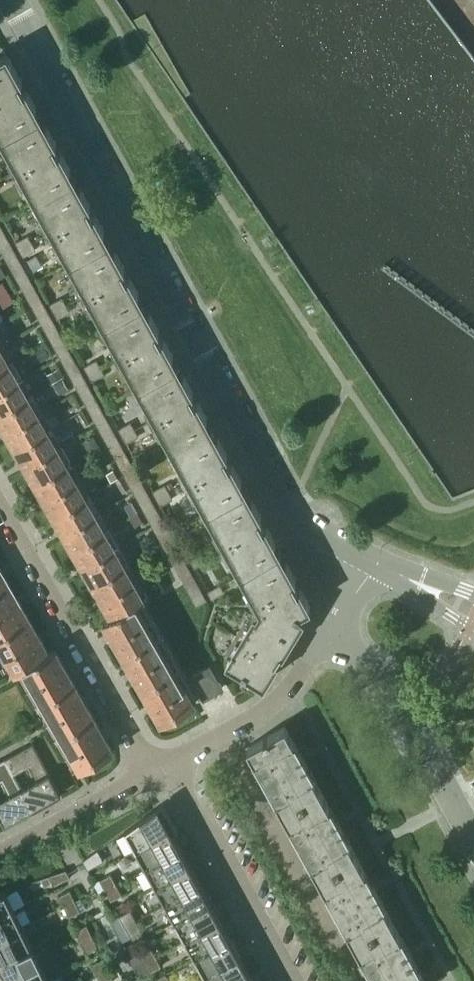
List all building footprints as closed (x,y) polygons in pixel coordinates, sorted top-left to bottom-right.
[(0,56),(0,133),(2,135),(41,114),(7,52),(0,56)] [(75,177),(41,114),(2,135),(36,198),(75,177)] [(75,177),(36,198),(71,260),(109,239),(75,177)] [(0,224),(0,248),(196,605),(206,599),(0,224)] [(15,241),(19,248),(31,242),(27,235),(15,241)] [(109,239),(71,260),(105,323),(144,302),(109,239)] [(19,248),(23,255),(35,249),(31,242),(19,248)] [(42,265),(36,254),(27,259),(33,270),(42,265)] [(14,300),(3,281),(0,282),(0,308),(14,300)] [(50,303),(54,310),(66,304),(62,296),(50,303)] [(105,323),(140,385),(178,364),(144,302),(105,323)] [(54,310),(58,318),(69,311),(66,304),(54,310)] [(44,345),(35,350),(42,362),(51,357),(44,345)] [(8,361),(0,347),(0,366),(8,361)] [(84,365),(88,373),(100,366),(96,359),(84,365)] [(8,361),(0,366),(0,411),(28,395),(8,361)] [(212,427),(178,364),(140,385),(174,448),(212,427)] [(88,373),(92,380),(104,374),(100,366),(88,373)] [(58,368),(48,374),(52,381),(62,376),(58,368)] [(64,379),(55,384),(60,393),(69,388),(64,379)] [(14,447),(47,429),(28,395),(0,411),(0,423),(4,430),(5,430),(10,437),(9,438),(14,447)] [(80,412),(74,415),(80,426),(86,422),(80,412)] [(118,428),(122,435),(134,429),(129,421),(118,428)] [(174,448),(209,510),(247,489),(212,427),(174,448)] [(66,462),(47,429),(14,447),(21,459),(22,459),(26,466),(25,467),(33,481),(66,462)] [(122,435),(127,443),(138,437),(134,429),(122,435)] [(89,450),(99,444),(93,434),(83,440),(89,450)] [(47,505),(53,514),(85,496),(66,462),(33,481),(43,497),(44,497),(48,504),(47,505)] [(107,473),(111,481),(118,478),(113,469),(107,473)] [(152,490),(156,497),(168,491),(167,489),(171,487),(168,481),(152,490)] [(243,573),(281,552),(247,489),(209,510),(243,573)] [(156,497),(160,505),(172,498),(168,491),(156,497)] [(65,533),(64,534),(72,548),(104,529),(85,496),(53,514),(59,526),(60,526),(65,533)] [(132,501),(125,505),(128,509),(134,505),(132,501)] [(130,517),(135,526),(143,522),(138,513),(130,517)] [(85,572),(91,582),(124,563),(104,529),(72,548),(81,564),(82,564),(86,571),(85,572)] [(187,552),(191,560),(204,553),(200,545),(187,552)] [(301,611),(311,605),(281,552),(243,573),(260,603),(299,613),(301,611)] [(191,560),(195,567),(208,560),(204,553),(191,560)] [(105,605),(111,616),(137,602),(144,598),(124,563),(91,582),(100,598),(101,597),(105,605)] [(10,585),(4,574),(3,575),(0,569),(0,591),(10,585)] [(224,592),(219,583),(207,590),(212,599),(224,592)] [(10,585),(0,591),(0,636),(29,619),(21,603),(20,604),(15,596),(16,595),(10,585)] [(155,634),(137,602),(111,616),(104,620),(110,630),(110,631),(115,640),(122,652),(155,634)] [(304,616),(299,613),(260,603),(260,604),(226,659),(245,671),(242,677),(254,685),(258,679),(264,682),(278,659),(276,657),(280,650),(283,651),(304,616)] [(25,672),(48,651),(42,641),(41,642),(37,634),(38,633),(29,619),(0,636),(0,644),(18,676),(25,672)] [(136,677),(141,686),(174,667),(155,634),(122,652),(131,668),(136,677)] [(25,672),(41,700),(74,681),(67,667),(62,658),(61,658),(55,647),(48,651),(25,672)] [(200,690),(204,697),(223,686),(219,679),(218,680),(209,665),(193,675),(201,690),(200,690)] [(174,667),(141,686),(150,702),(155,711),(156,711),(162,721),(195,702),(174,667)] [(41,700),(60,732),(93,714),(88,705),(83,696),(74,681),(41,700)] [(102,729),(93,714),(60,732),(80,768),(113,749),(107,738),(102,729)] [(281,810),(320,788),(285,725),(246,746),(281,810)] [(33,742),(5,757),(33,809),(61,793),(33,742)] [(0,759),(0,815),(5,824),(33,809),(5,757),(0,759)] [(281,810),(317,875),(356,854),(320,788),(281,810)] [(171,830),(172,831),(178,828),(163,801),(125,829),(136,850),(171,830)] [(146,867),(181,848),(172,831),(171,830),(136,850),(146,867)] [(156,885),(191,866),(181,848),(146,867),(156,885)] [(87,868),(104,860),(98,849),(83,860),(87,868)] [(317,875),(353,941),(392,919),(356,854),(317,875)] [(165,903),(201,884),(191,866),(156,885),(165,903)] [(49,874),(49,875),(54,885),(71,877),(66,868),(49,874)] [(100,879),(105,889),(117,883),(111,873),(100,879)] [(105,889),(111,900),(122,894),(117,883),(105,889)] [(175,921),(210,902),(201,884),(165,903),(175,921)] [(14,908),(5,889),(0,891),(0,915),(14,908)] [(75,900),(70,889),(59,894),(64,905),(75,900)] [(64,905),(69,916),(81,910),(75,900),(64,905)] [(185,939),(220,920),(210,902),(175,921),(185,939)] [(111,918),(117,929),(135,919),(142,915),(136,905),(111,918)] [(23,925),(14,908),(0,915),(0,937),(23,925)] [(141,931),(135,919),(117,929),(123,940),(141,931)] [(392,919),(353,941),(375,980),(425,980),(392,919)] [(195,957),(230,938),(220,920),(185,939),(195,957)] [(92,934),(87,923),(75,929),(81,940),(92,934)] [(31,943),(23,925),(0,937),(0,958),(31,943)] [(81,940),(86,951),(97,945),(92,934),(81,940)] [(205,975),(240,956),(230,938),(195,957),(205,975)] [(8,975),(40,960),(31,943),(0,958),(8,975)] [(139,951),(145,961),(156,955),(150,944),(139,951)] [(145,961),(150,972),(162,966),(156,955),(145,961)] [(250,973),(240,956),(205,975),(208,980),(236,980),(250,973)] [(109,969),(104,958),(92,964),(97,974),(109,969)] [(11,980),(40,980),(48,977),(40,960),(8,975),(11,980)] [(101,980),(111,980),(114,980),(109,969),(97,974),(101,980)] [(166,973),(154,979),(155,980),(170,980),(166,973)]
